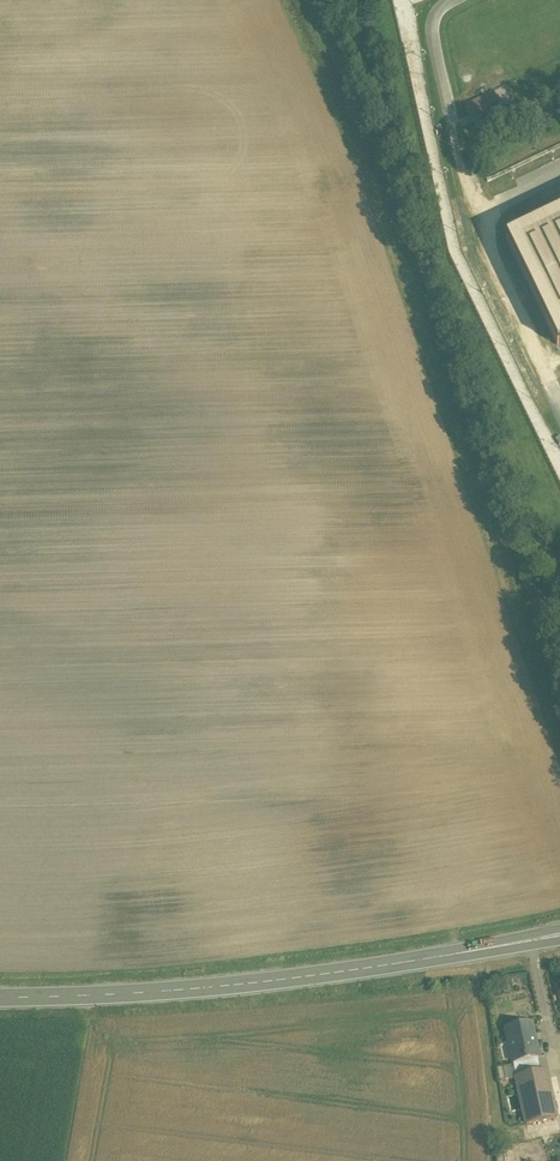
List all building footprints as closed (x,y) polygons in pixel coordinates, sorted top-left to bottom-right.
[(494,92),(466,106),(470,115),(498,101),(494,92)] [(505,114),(483,125),(487,134),(509,123),(505,114)] [(520,245),(538,280),(533,283),(539,294),(543,292),(559,327),(559,226),(520,245)] [(461,321),(456,323),(459,330),(464,327),(461,321)] [(532,1024),(506,1030),(513,1063),(539,1057),(532,1024)] [(546,1070),(516,1077),(518,1084),(548,1078),(546,1070)] [(548,1078),(518,1084),(527,1125),(557,1118),(548,1078)]
